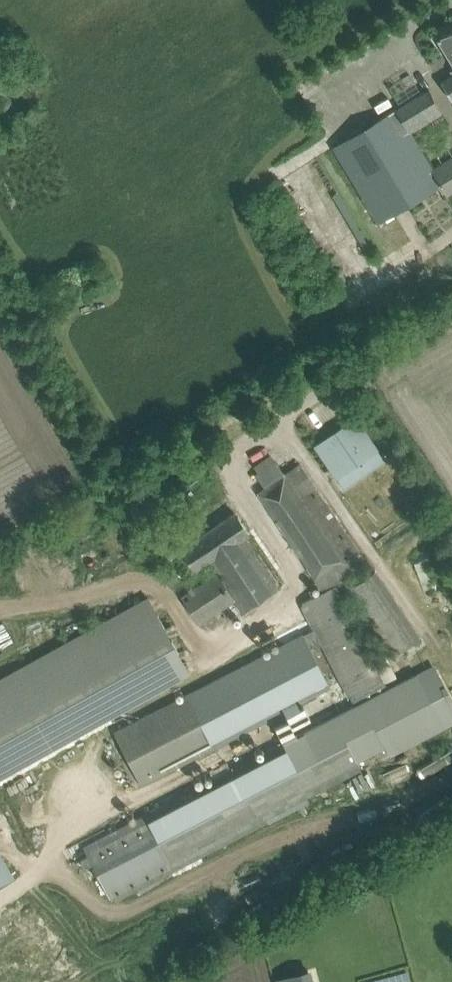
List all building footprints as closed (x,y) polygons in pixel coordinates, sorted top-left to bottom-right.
[(438,37),(451,61),(451,28),(438,37)] [(451,100),(451,74),(441,81),(451,98),(451,100)] [(451,191),(451,157),(432,169),(409,130),(442,110),(429,89),(396,108),(333,147),(378,223),(440,185),(446,195),(451,191)] [(356,416),(314,445),(336,478),(365,458),(366,457),(379,449),(356,416)] [(366,457),(365,458),(372,468),(386,459),(379,449),(366,457)] [(299,463),(258,492),(270,508),(323,591),(302,602),(315,628),(226,674),(115,731),(141,783),(253,726),(330,686),(311,650),(323,644),(355,706),(187,793),(84,846),(88,854),(92,861),(110,896),(213,844),(360,767),(357,761),(385,747),(389,753),(451,720),(451,705),(432,666),(388,689),(384,681),(373,659),(336,587),(367,565),(311,479),(299,463)] [(248,532),(235,512),(180,548),(194,569),(208,560),(217,573),(181,596),(198,623),(234,600),(241,610),(289,579),(255,528),(248,532)] [(419,636),(375,570),(345,590),(390,656),(419,636)] [(105,718),(64,644),(0,679),(0,775),(105,718)] [(385,652),(373,659),(384,681),(396,675),(385,652)] [(84,865),(92,861),(88,854),(80,858),(84,865)] [(12,878),(0,856),(0,885),(12,878)]
